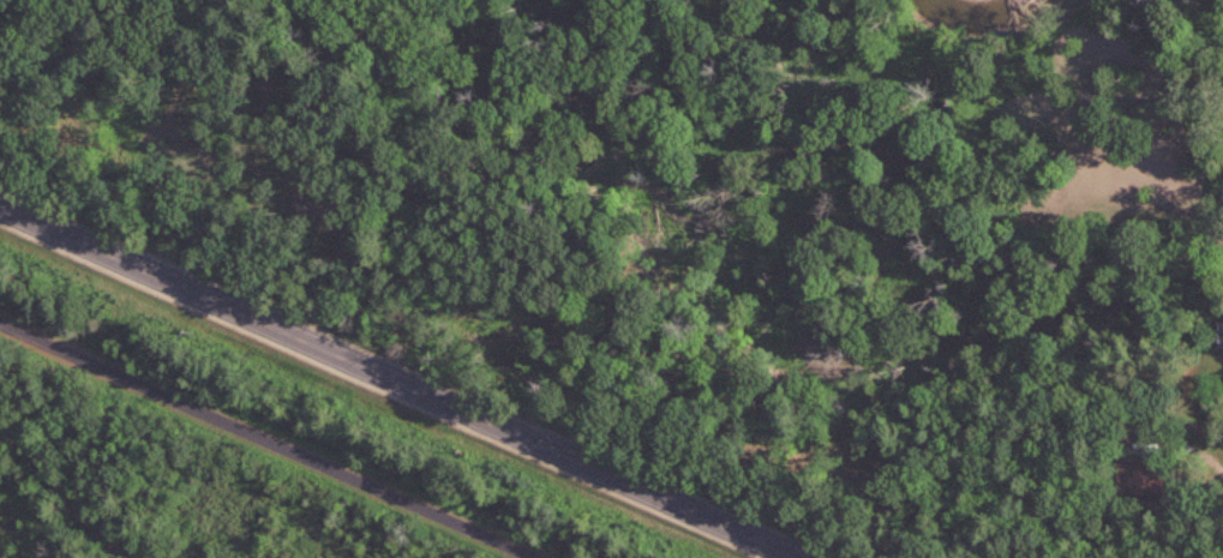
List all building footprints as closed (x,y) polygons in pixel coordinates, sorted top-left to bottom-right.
[(1168,495),(1168,459),(1122,458),(1121,494),(1168,495)]
